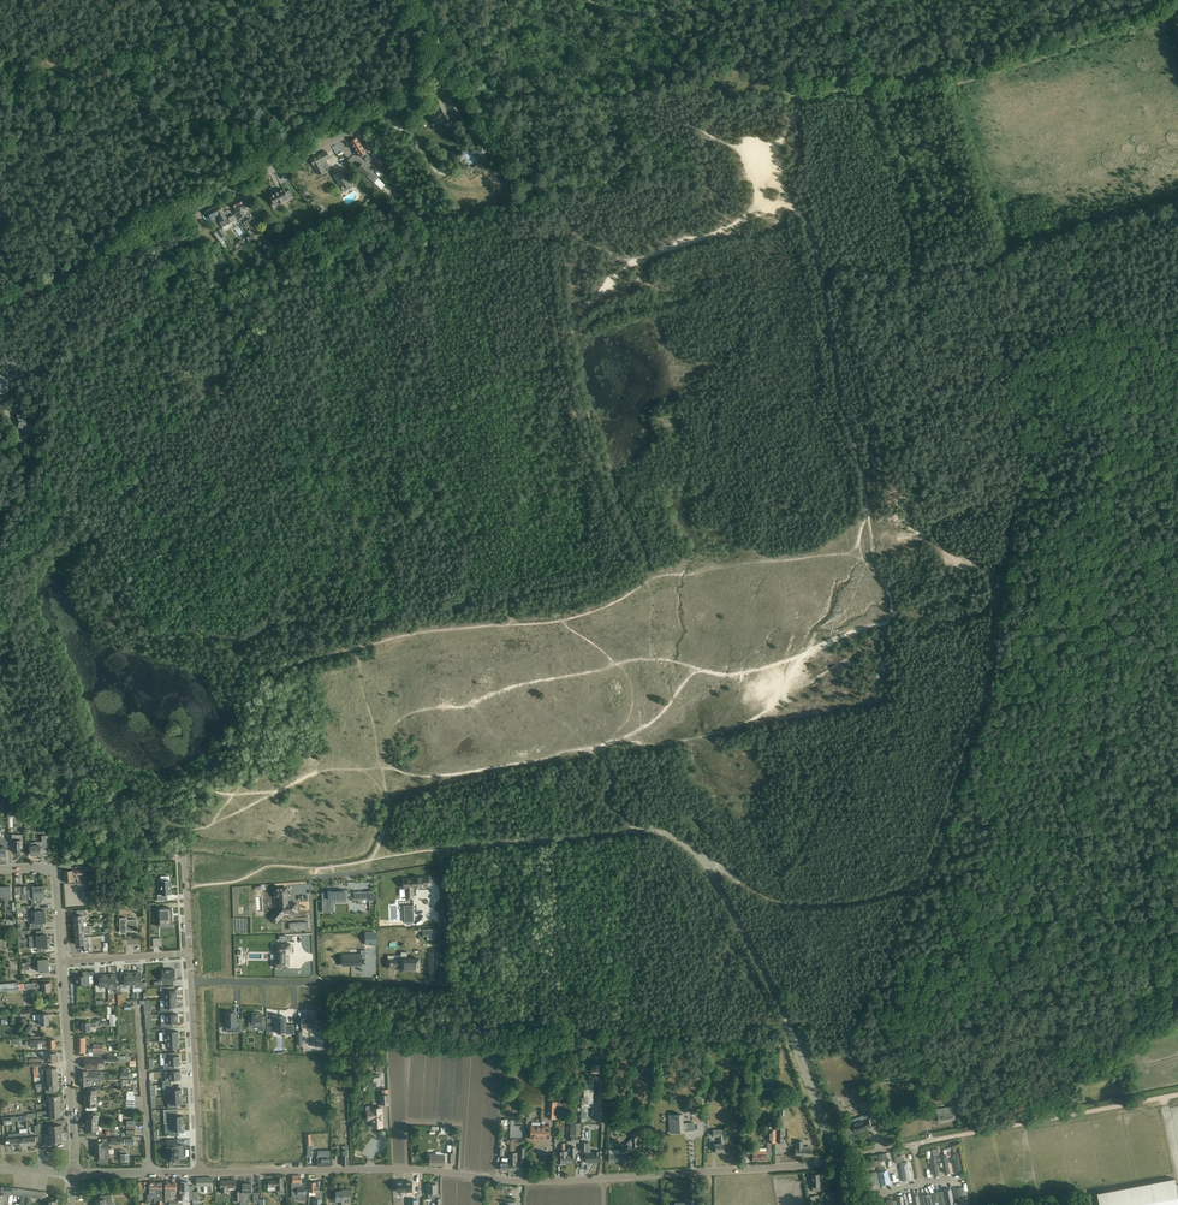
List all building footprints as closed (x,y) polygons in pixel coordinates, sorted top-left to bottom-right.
[(446,98),(450,104),(455,113),(454,114),(455,117),(460,114),(456,107),(453,102),(450,96),(446,98)] [(435,113),(428,116),(431,122),(432,123),(433,126),(440,123),(442,122),(450,118),(443,105),(441,101),(441,100),(434,103),(439,113),(436,115),(435,113)] [(464,130),(469,127),(466,122),(461,125),(464,130)] [(360,156),(363,157),(374,150),(372,148),(369,150),(365,144),(362,146),(356,138),(351,142),(351,143),(351,144),(352,146),(354,146),(360,156)] [(331,148),(339,158),(342,155),(335,146),(331,148)] [(482,147),(477,151),(484,160),(485,161),(482,163),(483,165),(488,161),(486,159),(489,157),(482,147)] [(310,159),(313,164),(319,175),(325,172),(323,168),(327,166),(327,164),(328,164),(326,160),(326,161),(326,160),(329,158),(326,151),(310,159)] [(358,168),(368,176),(372,172),(362,163),(358,168)] [(473,168),(476,174),(481,171),(478,165),(473,168)] [(350,185),(341,172),(334,177),(343,190),(345,192),(352,187),(350,185)] [(270,196),(273,201),(275,205),(283,201),(289,198),(287,194),(286,193),(284,189),(270,196)] [(244,206),(242,203),(240,197),(232,201),(238,214),(242,213),(239,208),(244,206)] [(230,224),(226,215),(220,204),(207,211),(211,219),(217,216),(220,222),(219,222),(222,228),(230,224)] [(249,219),(241,223),(245,230),(247,229),(246,227),(249,225),(250,227),(254,225),(253,223),(252,223),(249,219)] [(307,227),(312,231),(316,227),(311,222),(307,227)] [(240,239),(245,235),(238,224),(233,228),(240,239)] [(226,235),(221,228),(214,233),(219,240),(226,235)] [(271,228),(265,233),(269,237),(274,232),(271,228)] [(345,228),(337,234),(339,237),(347,232),(345,228)] [(275,247),(277,250),(284,245),(286,249),(290,246),(285,240),(275,247)] [(244,252),(239,256),(246,267),(252,264),(244,252)] [(266,257),(256,264),(258,266),(268,260),(266,257)] [(163,269),(166,273),(178,265),(175,260),(163,269)] [(195,274),(200,271),(195,264),(190,267),(195,274)] [(13,354),(5,359),(8,365),(16,360),(13,354)] [(1,390),(2,392),(4,392),(7,391),(7,389),(6,387),(8,380),(3,378),(0,373),(0,389),(1,390)] [(16,442),(22,442),(23,442),(23,436),(24,434),(31,435),(33,425),(27,423),(24,413),(23,413),(18,414),(20,422),(18,430),(20,430),(20,433),(16,433),(16,442)] [(14,834),(9,834),(9,841),(10,847),(13,847),(13,852),(21,852),(20,847),(23,847),(23,841),(23,840),(22,840),(22,835),(21,835),(14,835),(14,834)] [(30,842),(31,849),(31,855),(41,854),(41,845),(34,845),(34,842),(30,842)] [(76,878),(77,878),(77,875),(83,875),(83,869),(64,871),(65,882),(73,881),(73,878),(76,878)] [(416,879),(404,879),(404,887),(406,887),(406,899),(413,899),(413,887),(422,887),(422,886),(428,886),(428,877),(416,877),(416,879)] [(161,894),(157,895),(157,900),(167,900),(167,894),(170,894),(170,880),(160,880),(161,894)] [(17,887),(17,894),(46,892),(46,889),(43,889),(43,886),(33,887),(33,889),(26,889),(26,886),(17,887)] [(279,907),(274,916),(280,920),(285,911),(296,911),(296,903),(290,903),(290,904),(287,905),(287,901),(288,901),(287,892),(286,892),(286,887),(274,887),(274,895),(278,895),(279,907)] [(328,892),(322,893),(322,912),(329,912),(329,899),(333,899),(333,902),(346,901),(346,897),(348,897),(348,890),(333,891),(333,890),(330,890),(330,891),(328,891),(328,892)] [(46,894),(46,892),(17,894),(15,894),(15,897),(22,897),(22,900),(32,899),(32,904),(42,903),(42,902),(41,898),(44,898),(44,894),(46,894)] [(414,905),(404,905),(405,922),(414,922),(414,905)] [(172,908),(160,909),(160,923),(173,923),(173,916),(172,913),(172,908)] [(75,923),(84,922),(87,922),(86,909),(77,910),(77,915),(74,916),(75,923)] [(46,922),(46,916),(35,917),(32,917),(32,923),(30,923),(30,928),(44,927),(43,923),(46,922)] [(137,931),(137,920),(127,920),(127,918),(120,918),(121,933),(126,932),(126,928),(129,928),(129,930),(137,930),(137,931)] [(295,930),(308,929),(308,922),(294,922),(295,930)] [(437,928),(422,929),(423,936),(426,936),(427,937),(434,937),(434,936),(437,936),(437,928)] [(85,937),(85,933),(92,933),(92,929),(75,930),(76,937),(85,937)] [(29,942),(50,940),(50,938),(47,938),(47,935),(47,934),(44,935),(44,930),(36,931),(36,935),(29,936),(29,942)] [(85,937),(76,937),(77,945),(83,944),(87,944),(88,944),(87,937),(85,937)] [(161,938),(153,938),(154,947),(162,946),(161,938)] [(38,953),(39,952),(45,952),(45,947),(48,947),(48,946),(47,946),(47,943),(50,943),(50,940),(29,942),(30,948),(37,948),(38,953)] [(280,960),(274,960),(274,967),(277,967),(277,968),(281,968),(281,967),(289,967),(289,953),(290,953),(290,944),(275,944),(275,953),(280,953),(280,960)] [(361,954),(342,955),(342,966),(362,965),(362,958),(366,958),(366,950),(361,950),(361,954)] [(400,956),(387,956),(387,968),(400,968),(400,971),(407,971),(407,972),(411,972),(411,971),(418,971),(418,959),(407,959),(407,952),(400,952),(400,956)] [(175,969),(161,970),(162,981),(176,980),(175,969)] [(83,976),(75,976),(76,985),(90,984),(90,983),(93,983),(93,975),(93,971),(83,972),(83,976)] [(128,973),(124,973),(124,985),(130,985),(133,985),(133,972),(128,973)] [(134,972),(133,972),(133,985),(133,988),(135,988),(141,987),(142,987),(141,978),(141,972),(140,972),(134,972)] [(108,974),(99,975),(99,987),(108,987),(108,974)] [(117,974),(108,974),(108,987),(108,990),(117,989),(117,993),(121,992),(121,984),(117,984),(117,974)] [(26,982),(0,982),(0,991),(26,991),(26,982)] [(42,992),(45,991),(51,991),(50,982),(36,983),(37,987),(41,987),(42,992)] [(176,990),(164,990),(164,999),(177,999),(176,990)] [(165,1006),(160,1007),(161,1012),(172,1011),(172,1008),(177,1007),(177,999),(164,999),(165,1006)] [(236,1012),(226,1013),(226,1027),(236,1027),(237,1030),(242,1030),(242,1021),(236,1022),(236,1012)] [(249,1018),(249,1026),(260,1027),(260,1030),(264,1031),(265,1022),(261,1022),(262,1013),(253,1012),(253,1018),(249,1018)] [(40,1025),(44,1024),(50,1024),(49,1014),(33,1015),(33,1020),(40,1019),(40,1025)] [(110,1026),(118,1025),(117,1014),(110,1014),(110,1026)] [(166,1022),(161,1022),(161,1027),(173,1027),(173,1023),(178,1023),(178,1014),(165,1014),(166,1022)] [(320,1014),(305,1015),(305,1025),(320,1025),(320,1029),(325,1029),(325,1017),(320,1017),(320,1014)] [(286,1017),(276,1017),(276,1027),(277,1031),(277,1032),(286,1031),(286,1034),(294,1034),(294,1025),(286,1025),(286,1017)] [(96,1022),(88,1022),(82,1023),(83,1031),(91,1031),(91,1027),(97,1027),(97,1026),(107,1026),(106,1021),(100,1022),(100,1021),(96,1021),(96,1022)] [(30,1034),(35,1028),(31,1024),(26,1030),(30,1034)] [(179,1031),(163,1032),(164,1041),(167,1041),(167,1040),(179,1040),(179,1031)] [(86,1038),(84,1038),(77,1038),(77,1052),(86,1052),(86,1038)] [(39,1040),(30,1041),(31,1046),(38,1046),(39,1049),(44,1048),(44,1049),(49,1048),(50,1048),(56,1048),(55,1039),(49,1039),(40,1040),(39,1040)] [(179,1040),(167,1040),(167,1041),(167,1049),(179,1049),(179,1040)] [(105,1044),(93,1044),(93,1055),(103,1055),(103,1051),(107,1051),(107,1047),(105,1047),(105,1044)] [(56,1057),(56,1053),(48,1053),(48,1051),(42,1051),(40,1052),(40,1055),(42,1054),(42,1058),(47,1058),(48,1062),(57,1061),(58,1061),(58,1056),(56,1057)] [(175,1053),(163,1053),(163,1058),(165,1058),(165,1065),(163,1065),(164,1069),(175,1069),(175,1065),(180,1065),(180,1056),(175,1056),(175,1053)] [(104,1059),(91,1059),(85,1059),(85,1068),(99,1068),(99,1064),(104,1064),(104,1059)] [(581,1122),(581,1123),(588,1123),(588,1113),(588,1107),(593,1107),(594,1072),(599,1073),(600,1065),(592,1065),(592,1072),(585,1072),(584,1100),(582,1100),(581,1122)] [(57,1068),(47,1068),(42,1069),(43,1073),(43,1076),(58,1075),(57,1068)] [(166,1080),(163,1080),(163,1084),(171,1084),(171,1080),(181,1079),(181,1070),(165,1071),(166,1080)] [(87,1072),(86,1072),(80,1072),(80,1086),(89,1085),(89,1080),(97,1080),(97,1073),(87,1073),(87,1072)] [(127,1078),(133,1078),(133,1073),(129,1073),(129,1072),(127,1072),(122,1072),(121,1072),(121,1079),(124,1079),(124,1080),(127,1080),(127,1078)] [(770,1090),(770,1076),(761,1076),(761,1090),(770,1090)] [(56,1093),(56,1089),(59,1089),(58,1082),(48,1083),(41,1083),(41,1086),(43,1086),(43,1090),(46,1090),(46,1093),(56,1093)] [(172,1089),(167,1089),(168,1097),(182,1096),(182,1089),(172,1089)] [(389,1106),(388,1089),(382,1089),(382,1094),(379,1095),(380,1106),(389,1106)] [(85,1100),(97,1100),(97,1090),(86,1090),(86,1093),(86,1095),(85,1095),(85,1100)] [(45,1104),(60,1103),(59,1095),(49,1096),(50,1100),(45,1101),(45,1104)] [(182,1096),(168,1097),(168,1108),(177,1108),(177,1104),(182,1104),(182,1096)] [(97,1100),(85,1100),(85,1105),(86,1105),(86,1110),(97,1110),(97,1100)] [(135,1100),(127,1100),(127,1108),(135,1108),(135,1100)] [(556,1118),(557,1102),(549,1102),(549,1112),(550,1112),(549,1118),(556,1118)] [(382,1108),(372,1108),(372,1106),(371,1105),(367,1106),(366,1107),(366,1111),(367,1111),(368,1120),(373,1119),(373,1127),(383,1127),(382,1108)] [(50,1110),(45,1111),(46,1114),(47,1114),(47,1118),(61,1117),(60,1110),(50,1110)] [(938,1113),(938,1116),(939,1122),(956,1119),(954,1110),(938,1113)] [(88,1119),(86,1119),(86,1124),(99,1124),(99,1117),(99,1114),(97,1114),(94,1114),(88,1114),(88,1118),(88,1119)] [(669,1115),(670,1126),(670,1132),(683,1132),(683,1130),(687,1129),(687,1131),(694,1130),(694,1122),(683,1123),(682,1114),(669,1115)] [(183,1115),(169,1116),(169,1124),(183,1123),(183,1115)] [(19,1124),(19,1121),(18,1116),(11,1117),(11,1122),(18,1121),(18,1124),(19,1124)] [(853,1125),(845,1128),(848,1135),(856,1132),(856,1133),(868,1128),(872,1126),(869,1118),(863,1121),(861,1116),(851,1120),(853,1125)] [(510,1121),(510,1137),(524,1137),(524,1121),(510,1121)] [(49,1126),(50,1134),(62,1133),(61,1125),(54,1126),(53,1122),(45,1123),(46,1126),(49,1126)] [(570,1122),(570,1127),(570,1136),(571,1136),(571,1142),(578,1142),(578,1136),(581,1136),(581,1123),(581,1122),(570,1122)] [(183,1123),(169,1124),(170,1136),(179,1135),(179,1131),(184,1130),(183,1123)] [(86,1124),(86,1130),(88,1130),(88,1131),(88,1135),(97,1135),(97,1131),(99,1131),(99,1124),(86,1124)] [(550,1126),(531,1126),(531,1139),(549,1139),(550,1126)] [(715,1145),(715,1146),(716,1152),(716,1153),(721,1153),(721,1151),(724,1151),(723,1129),(712,1130),(713,1137),(719,1136),(719,1144),(715,1145)] [(767,1150),(753,1151),(753,1160),(768,1160),(768,1156),(771,1156),(772,1148),(771,1148),(771,1142),(775,1142),(776,1130),(769,1130),(768,1142),(767,1142),(767,1148),(767,1150)] [(609,1154),(609,1161),(627,1161),(626,1154),(626,1150),(628,1146),(632,1146),(637,1146),(637,1131),(632,1132),(632,1138),(620,1150),(620,1154),(609,1154)] [(29,1145),(28,1137),(28,1132),(20,1133),(20,1138),(21,1145),(29,1145)] [(28,1132),(28,1137),(29,1145),(36,1144),(36,1141),(39,1141),(38,1136),(31,1137),(31,1132),(28,1132)] [(6,1147),(14,1146),(13,1133),(9,1134),(9,1136),(7,1137),(6,1139),(6,1147)] [(20,1133),(13,1133),(14,1146),(21,1145),(20,1138),(20,1133)] [(63,1141),(62,1133),(50,1134),(50,1141),(47,1141),(47,1145),(55,1145),(55,1141),(63,1141)] [(109,1149),(109,1144),(122,1143),(122,1138),(103,1138),(103,1143),(96,1143),(96,1157),(99,1157),(99,1163),(108,1162),(107,1157),(109,1157),(109,1149)] [(509,1170),(520,1171),(520,1163),(517,1163),(517,1152),(513,1152),(513,1140),(510,1140),(510,1152),(509,1152),(508,1162),(510,1162),(509,1170)] [(796,1156),(811,1156),(811,1148),(807,1148),(807,1146),(803,1146),(803,1141),(796,1141),(796,1148),(796,1156)] [(582,1142),(581,1151),(587,1151),(587,1153),(585,1153),(586,1156),(586,1162),(600,1161),(600,1155),(600,1154),(600,1151),(594,1152),(591,1152),(590,1142),(582,1142)] [(178,1147),(171,1147),(172,1161),(179,1161),(179,1157),(184,1157),(184,1145),(178,1145),(178,1147)] [(568,1151),(566,1151),(567,1162),(576,1162),(576,1156),(575,1147),(570,1147),(570,1150),(568,1151)] [(318,1155),(317,1155),(317,1160),(317,1166),(330,1166),(330,1155),(330,1150),(318,1150),(318,1155)] [(436,1154),(430,1153),(430,1165),(444,1165),(444,1162),(448,1162),(453,1162),(453,1153),(444,1153),(444,1155),(436,1155),(436,1154)] [(958,1153),(950,1155),(953,1174),(961,1172),(958,1153)] [(948,1175),(945,1156),(938,1157),(942,1176),(948,1175)] [(937,1177),(934,1157),(927,1158),(931,1178),(937,1177)] [(500,1170),(509,1170),(510,1162),(508,1162),(500,1161),(500,1170)] [(909,1161),(901,1163),(905,1183),(913,1181),(909,1161)] [(884,1170),(879,1171),(881,1179),(882,1185),(886,1184),(889,1183),(887,1169),(884,1170)] [(875,1173),(866,1175),(870,1190),(878,1188),(875,1173)] [(819,1174),(812,1174),(813,1190),(820,1190),(819,1174)] [(301,1175),(292,1175),(293,1181),(293,1182),(293,1186),(293,1195),(298,1194),(300,1194),(300,1201),(306,1201),(305,1194),(305,1187),(301,1187),(301,1181),(301,1175)] [(212,1192),(212,1188),(212,1177),(197,1178),(197,1186),(204,1185),(205,1193),(212,1192)] [(283,1194),(283,1190),(285,1190),(285,1186),(284,1186),(283,1177),(276,1177),(276,1180),(268,1180),(268,1190),(278,1190),(278,1194),(283,1194)] [(1175,1178),(1098,1193),(1100,1204),(1177,1204),(1177,1194),(1175,1178)] [(220,1181),(220,1187),(221,1193),(228,1193),(228,1187),(236,1187),(236,1180),(220,1181)] [(189,1200),(193,1199),(193,1192),(189,1192),(188,1181),(181,1182),(181,1186),(180,1186),(180,1199),(189,1199),(189,1200)] [(400,1181),(397,1182),(397,1192),(400,1192),(405,1191),(412,1191),(412,1181),(407,1181),(400,1181)] [(152,1197),(155,1197),(156,1194),(156,1182),(149,1182),(149,1195),(147,1195),(148,1200),(152,1200),(152,1197)] [(169,1200),(169,1203),(169,1204),(178,1204),(178,1200),(175,1200),(174,1195),(176,1195),(176,1190),(177,1190),(177,1182),(171,1182),(172,1195),(171,1195),(169,1200)] [(319,1195),(319,1192),(319,1186),(316,1186),(316,1182),(309,1182),(309,1192),(315,1192),(315,1195),(319,1195)] [(243,1183),(243,1196),(243,1201),(247,1201),(247,1192),(252,1192),(252,1183),(243,1183)] [(427,1197),(427,1199),(436,1199),(436,1204),(440,1204),(440,1198),(437,1198),(436,1192),(436,1184),(426,1184),(426,1189),(427,1189),(427,1197)] [(10,1195),(12,1195),(12,1190),(13,1188),(2,1186),(1,1189),(1,1193),(0,1193),(0,1201),(9,1202),(10,1195)] [(963,1188),(954,1189),(957,1204),(963,1203),(963,1202),(967,1201),(965,1191),(964,1191),(963,1188)] [(944,1190),(948,1204),(954,1204),(951,1189),(944,1190)] [(350,1203),(350,1196),(350,1190),(346,1190),(346,1191),(336,1191),(337,1202),(342,1202),(342,1200),(345,1200),(345,1203),(350,1203)] [(319,1191),(319,1192),(319,1195),(315,1195),(315,1199),(313,1199),(313,1204),(322,1204),(322,1200),(323,1200),(323,1191),(319,1191)] [(835,1204),(833,1192),(825,1194),(827,1204),(834,1204),(835,1204)] [(941,1192),(933,1194),(935,1204),(944,1204),(941,1192)] [(96,1200),(96,1204),(110,1204),(110,1203),(112,1203),(112,1202),(112,1200),(112,1194),(103,1195),(104,1199),(96,1200)] [(929,1195),(921,1197),(923,1204),(930,1204),(929,1195)]
